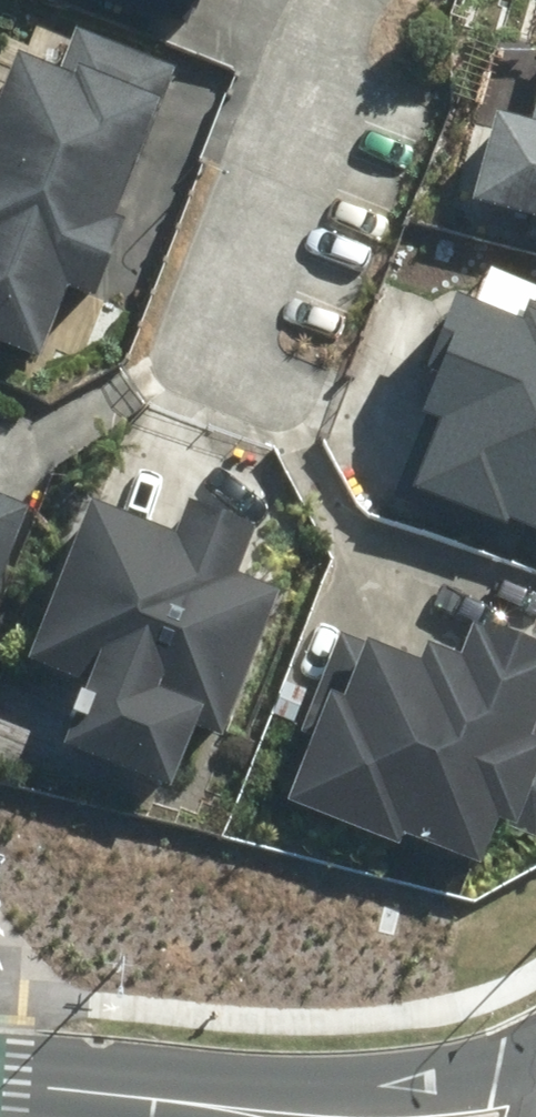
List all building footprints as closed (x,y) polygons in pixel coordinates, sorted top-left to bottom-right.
[(18,55),(0,104),(0,344),(1,343),(45,359),(71,286),(107,299),(134,224),(122,220),(177,69),(67,29),(53,67),(18,55)] [(528,122),(497,113),(469,213),(535,232),(535,92),(528,122)] [(456,297),(427,373),(440,378),(398,488),(535,540),(535,304),(527,301),(520,321),(456,297)] [(0,493),(0,588),(34,508),(0,493)] [(179,535),(94,500),(28,660),(93,686),(66,752),(168,795),(197,726),(229,740),(289,597),(239,577),(259,529),(192,501),(179,535)] [(284,799),(398,852),(405,837),(481,872),(503,823),(519,830),(535,794),(535,740),(532,738),(535,729),(535,646),(481,621),(462,662),(425,646),(417,662),(358,635),(284,799)]
